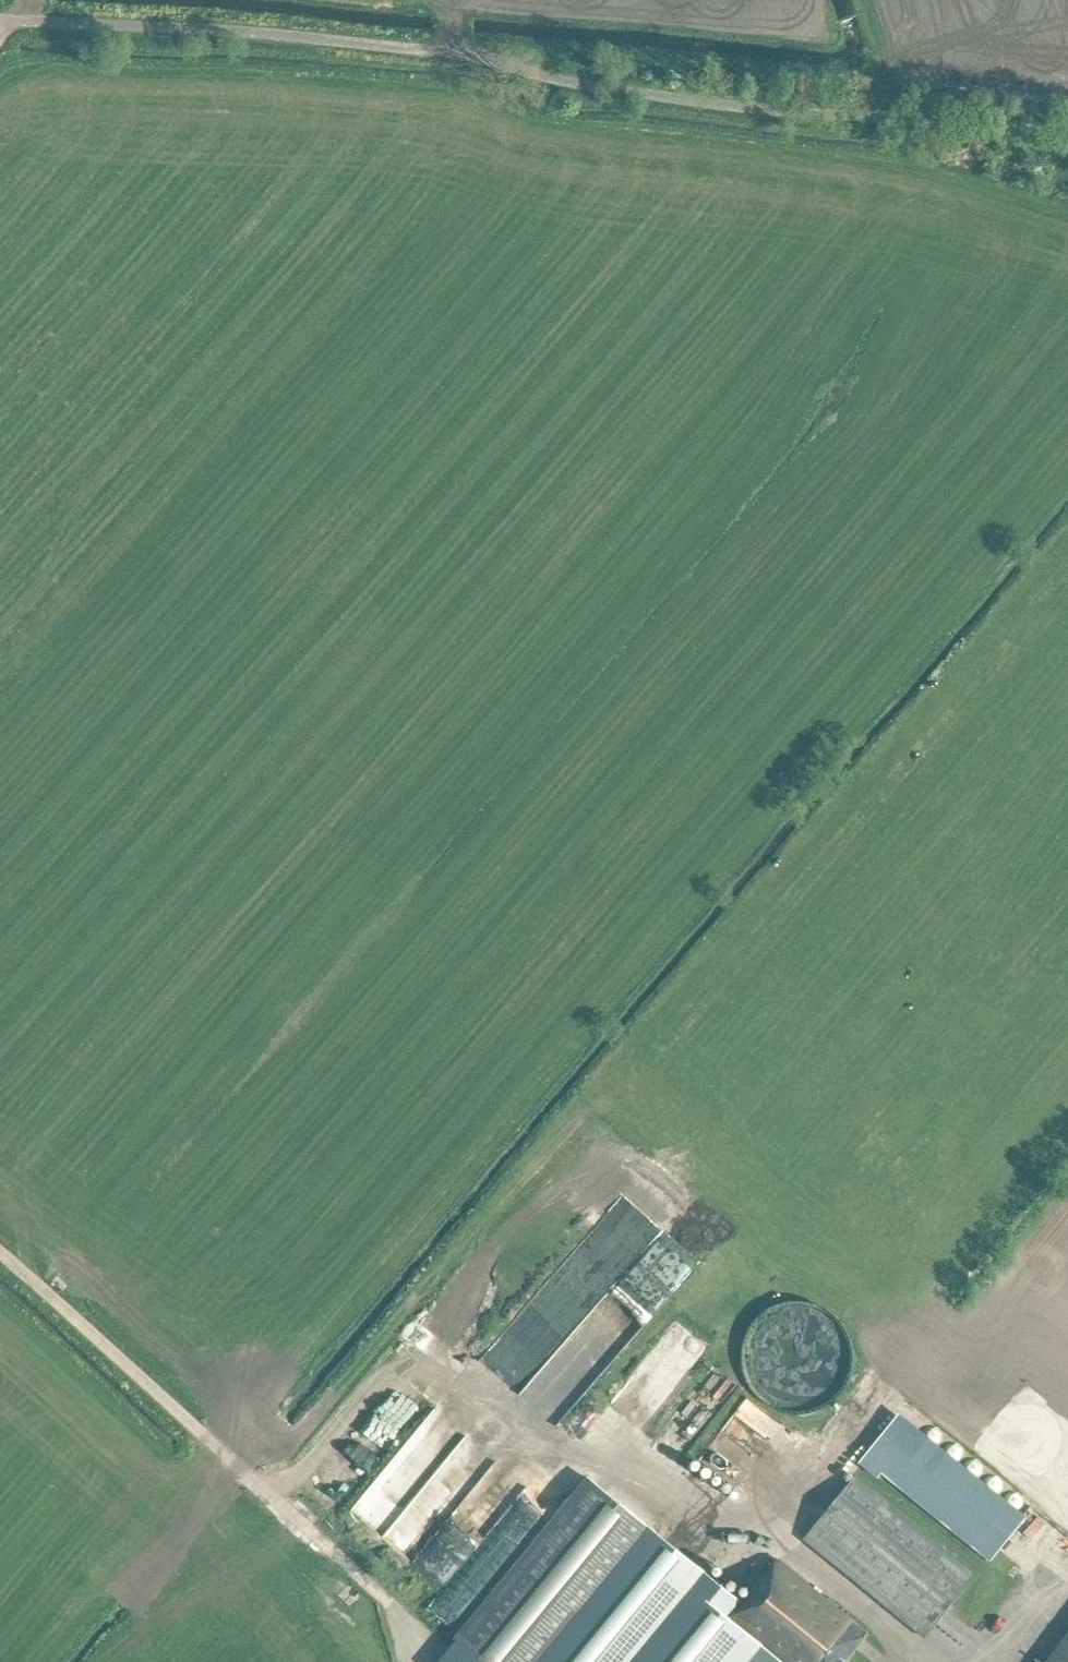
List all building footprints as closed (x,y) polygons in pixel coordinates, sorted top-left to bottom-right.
[(614,1354),(683,1279),(647,1245),(578,1320),(614,1354)] [(833,1401),(842,1392),(848,1382),(852,1369),(853,1356),(852,1345),(848,1333),(841,1323),(832,1313),(821,1306),(809,1302),(796,1301),(784,1302),(772,1306),(762,1313),(753,1323),(747,1334),(743,1345),(742,1358),(743,1370),(747,1382),(754,1393),(763,1401),(774,1408),(786,1413),(798,1414),(811,1412),(823,1408),(833,1401)] [(763,1455),(784,1420),(744,1397),(724,1431),(763,1455)] [(990,1561),(1027,1516),(899,1412),(858,1462),(877,1478),(882,1473),(990,1561)] [(471,1549),(444,1529),(498,1456),(462,1430),(382,1538),(445,1585),(471,1549)] [(586,1475),(431,1661),(733,1661),(754,1637),(784,1661),(846,1661),(845,1661),(868,1634),(778,1560),(742,1602),(586,1475)] [(924,1637),(975,1574),(855,1476),(804,1539),(924,1637)] [(1043,1661),(1067,1661),(1067,1630),(1043,1661)]
